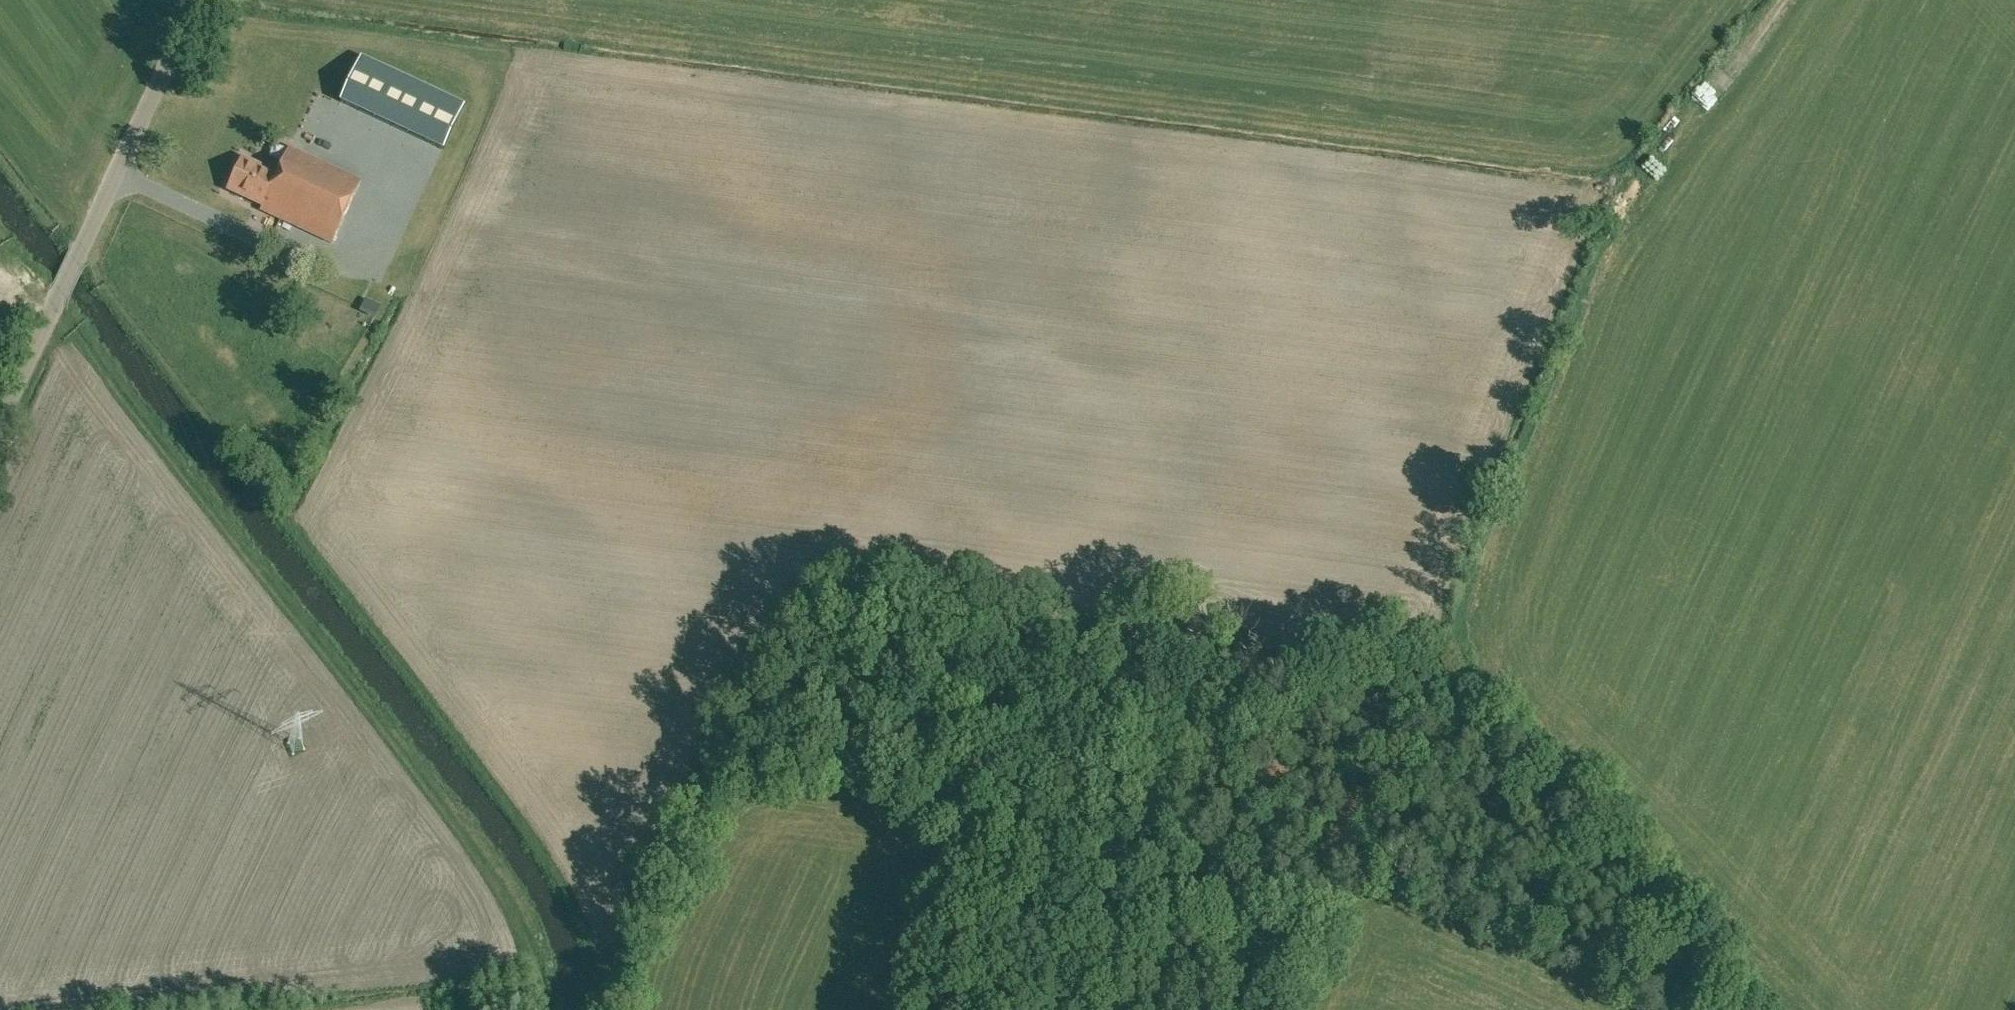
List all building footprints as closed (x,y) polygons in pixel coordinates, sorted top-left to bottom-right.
[(443,149),(464,103),(362,55),(340,101),(443,149)] [(330,243),(360,181),(290,147),(277,173),(242,156),(227,189),(261,205),(260,209),(330,243)]
